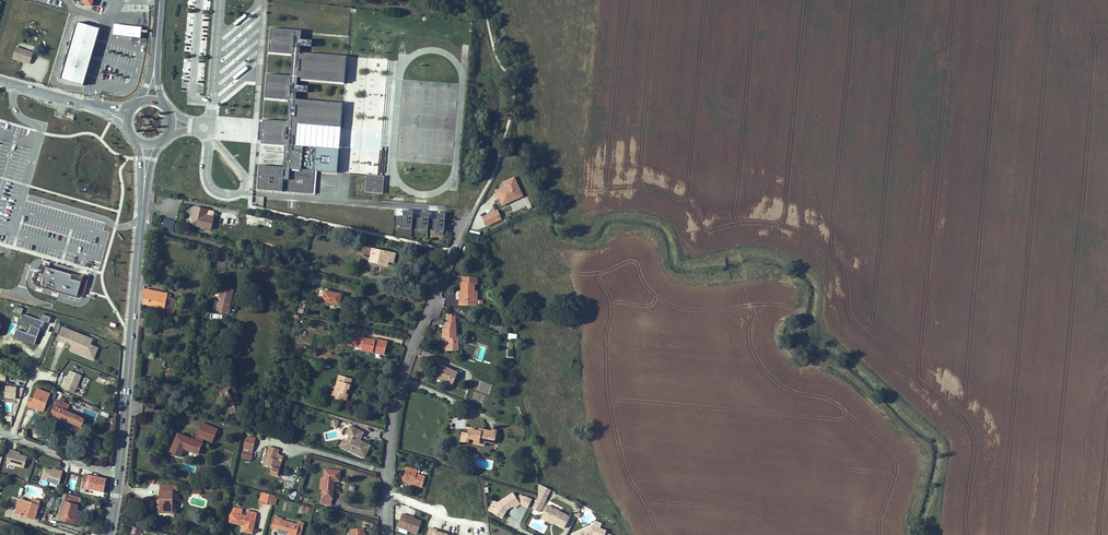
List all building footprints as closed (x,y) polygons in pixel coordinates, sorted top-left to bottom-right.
[(82,85),(98,28),(77,22),(60,79),(82,85)] [(142,27),(115,24),(114,35),(141,38),(142,27)] [(83,85),(99,28),(98,28),(82,85),(83,85)] [(276,42),(277,29),(270,28),(269,42),(276,42)] [(341,127),(343,103),(296,99),(296,92),(308,93),(308,86),(297,85),(297,77),(301,78),(301,79),(344,83),(347,56),(303,53),(303,54),(299,54),(300,46),(311,47),(312,40),(301,40),(301,31),(277,29),(276,42),(269,42),(268,52),(293,54),(291,76),(267,74),(265,98),(289,100),(287,122),(282,121),(280,136),(273,135),(273,141),(280,142),(280,145),(285,146),(283,167),(259,165),(257,189),(282,191),(283,182),(283,179),(288,180),(288,182),(287,192),(312,194),(314,171),(317,171),(337,173),(339,149),(295,146),(297,124),(341,127)] [(30,63),(33,53),(16,47),(12,59),(23,62),(28,62),(30,63)] [(280,136),(282,121),(263,120),(261,144),(280,145),(280,142),(273,141),(273,135),(280,136)] [(339,149),(341,127),(297,124),(295,146),(339,149)] [(342,144),(339,172),(379,175),(381,148),(372,147),(372,148),(358,147),(358,143),(353,143),(353,147),(346,146),(346,144),(342,144)] [(380,187),(380,182),(384,183),(384,176),(366,175),(365,192),(383,194),(383,187),(380,187)] [(523,196),(514,177),(502,182),(504,187),(496,191),(496,193),(494,194),(497,200),(499,199),(503,206),(523,196)] [(211,229),(213,217),(206,215),(207,210),(195,207),(193,217),(192,220),(191,225),(211,229)] [(444,231),(445,213),(439,213),(439,220),(436,219),(429,219),(429,212),(423,211),(423,218),(412,217),(413,211),(407,210),(407,217),(404,217),(396,216),(395,225),(400,225),(400,228),(412,229),(412,226),(417,227),(416,229),(428,230),(428,228),(433,228),(433,230),(444,231)] [(502,218),(499,210),(484,217),(487,224),(502,218)] [(237,220),(229,219),(229,214),(222,213),(220,222),(229,224),(236,225),(237,220)] [(271,219),(247,214),(246,217),(247,217),(246,224),(258,226),(259,220),(264,222),(263,226),(271,228),(273,221),(271,219)] [(177,224),(174,224),(175,221),(164,219),(162,227),(176,230),(177,224)] [(365,254),(367,248),(353,245),(352,251),(365,254)] [(393,262),(395,254),(389,252),(386,252),(372,249),(371,255),(370,261),(387,265),(388,261),(393,262)] [(38,283),(37,287),(76,298),(82,278),(43,266),(40,274),(37,273),(35,282),(38,283)] [(472,304),(472,300),(474,300),(474,291),(474,284),(477,284),(477,277),(463,277),(462,283),(461,283),(461,291),(461,292),(463,292),(463,295),(461,295),(461,300),(459,300),(459,304),(472,304)] [(229,308),(233,289),(222,287),(219,301),(216,311),(229,314),(230,309),(229,308)] [(170,298),(167,297),(168,294),(144,289),(143,304),(165,308),(167,308),(169,309),(168,314),(173,315),(176,301),(175,300),(175,299),(170,298)] [(339,305),(342,294),(318,289),(315,302),(321,303),(322,301),(339,305)] [(458,350),(457,337),(456,337),(455,316),(448,313),(448,324),(445,324),(445,328),(443,328),(443,338),(445,338),(448,338),(448,350),(458,350)] [(26,329),(16,324),(15,325),(10,323),(7,329),(22,336),(26,329)] [(90,345),(92,339),(82,335),(81,336),(76,334),(77,333),(62,327),(57,340),(66,343),(69,341),(73,343),(71,348),(81,352),(80,354),(89,358),(92,351),(93,351),(95,347),(90,345)] [(384,348),(385,341),(380,340),(379,342),(375,341),(374,342),(371,342),(372,340),(364,339),(365,334),(357,333),(356,338),(355,346),(362,348),(361,350),(384,355),(385,348),(384,348)] [(355,346),(356,338),(350,337),(348,345),(355,346)] [(93,359),(98,348),(95,347),(93,351),(92,351),(89,358),(93,359)] [(452,385),(458,372),(440,365),(437,370),(435,376),(434,377),(452,385)] [(74,393),(82,375),(70,371),(68,378),(65,383),(64,382),(62,388),(74,393)] [(349,389),(352,379),(339,375),(334,392),(335,393),(334,398),(343,401),(347,389),(349,389)] [(2,398),(14,399),(15,396),(15,388),(3,387),(2,398)] [(24,389),(15,388),(15,396),(21,397),(24,389)] [(30,398),(27,405),(42,410),(48,394),(35,389),(32,399),(30,398)] [(85,419),(66,411),(69,405),(64,402),(65,400),(61,398),(59,401),(57,400),(54,406),(61,409),(57,417),(81,427),(85,419)] [(57,417),(61,409),(54,406),(51,414),(57,417)] [(40,435),(44,425),(37,422),(33,432),(40,435)] [(198,454),(204,439),(212,442),(217,429),(202,423),(198,431),(196,430),(192,440),(178,434),(171,449),(182,453),(184,448),(198,454)] [(364,458),(370,445),(360,440),(359,440),(360,437),(361,438),(364,432),(350,426),(346,434),(349,436),(347,441),(344,446),(349,448),(348,450),(364,458)] [(287,434),(275,430),(263,427),(262,430),(273,433),(286,438),(287,434)] [(498,439),(498,436),(496,436),(497,430),(492,429),(491,431),(484,430),(483,432),(478,431),(468,429),(468,433),(462,432),(460,442),(468,443),(469,438),(474,439),(479,440),(479,442),(484,443),(485,441),(494,443),(495,438),(498,439)] [(253,450),(255,438),(247,437),(244,448),(253,450)] [(344,446),(347,441),(343,439),(340,446),(348,450),(349,448),(344,446)] [(276,459),(278,453),(279,449),(269,446),(264,465),(273,467),(271,474),(277,476),(281,461),(276,459)] [(14,451),(10,450),(6,463),(24,468),(27,457),(19,454),(14,453),(14,451)] [(221,463),(230,465),(231,459),(223,457),(221,463)] [(59,484),(63,472),(58,470),(58,472),(52,470),(44,468),(41,479),(59,484)] [(416,474),(417,471),(407,468),(404,481),(422,486),(425,477),(416,474)] [(332,498),(333,483),(332,482),(333,480),(334,481),(339,481),(340,471),(325,469),(324,478),(323,489),(322,497),(332,498)] [(104,493),(107,479),(84,474),(81,488),(104,493)] [(546,500),(551,490),(538,484),(538,496),(546,500)] [(172,513),(172,491),(172,485),(161,485),(161,490),(160,490),(160,500),(159,500),(161,500),(160,502),(159,502),(159,507),(159,512),(172,513)] [(290,490),(288,498),(294,500),(296,492),(290,490)] [(267,504),(270,494),(262,492),(259,501),(267,504)] [(88,514),(89,511),(78,508),(81,498),(64,493),(56,519),(73,524),(74,519),(77,520),(78,514),(87,516),(88,514)] [(520,504),(518,500),(513,493),(498,503),(493,513),(500,517),(504,510),(505,509),(506,510),(513,506),(514,508),(520,504)] [(274,499),(275,496),(270,494),(267,504),(267,505),(268,503),(271,504),(270,507),(272,508),(273,503),(274,499)] [(528,507),(531,500),(520,495),(518,500),(520,504),(528,507)] [(539,512),(546,500),(538,496),(532,508),(539,512)] [(34,519),(39,505),(31,503),(21,499),(16,513),(34,519)] [(493,513),(498,503),(494,500),(488,511),(493,513)] [(564,528),(570,517),(547,505),(543,513),(548,515),(546,519),(554,523),(564,528)] [(252,533),(257,513),(248,512),(247,516),(241,515),(242,509),(236,508),(235,513),(232,513),(230,522),(241,524),(244,525),(244,526),(243,531),(252,533)] [(554,523),(546,519),(548,515),(543,513),(541,518),(553,524),(554,523)] [(417,534),(422,521),(414,519),(410,517),(402,514),(397,526),(417,534)] [(303,523),(299,522),(299,525),(281,520),(282,518),(275,517),(272,528),(278,530),(289,533),(289,534),(293,534),(300,534),(303,523)] [(572,534),(611,534),(605,533),(606,530),(592,525),(572,534)]
